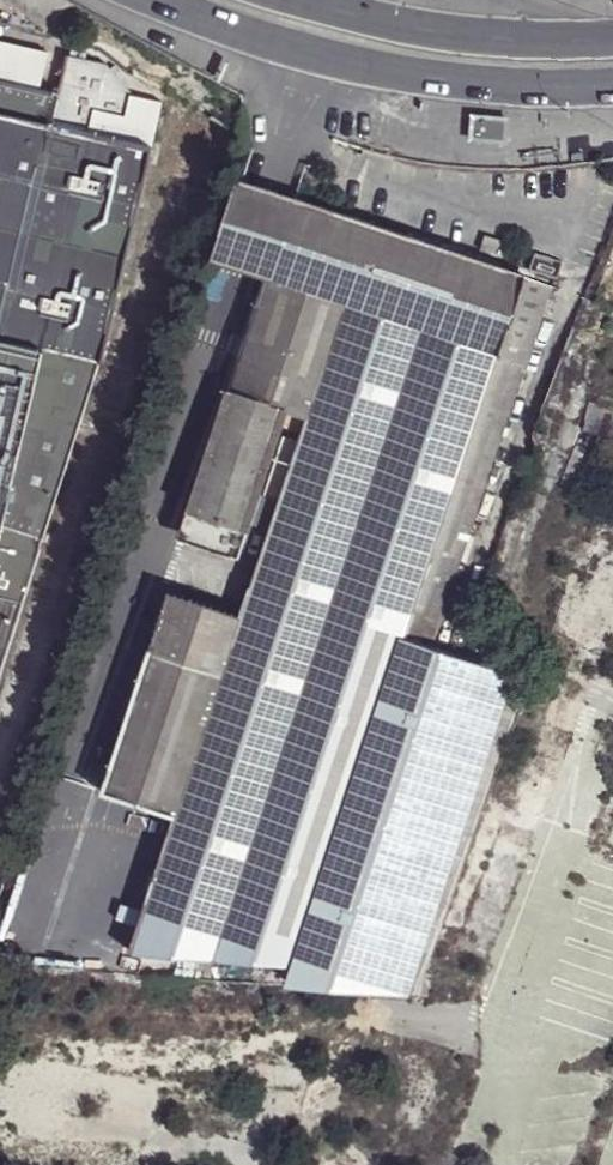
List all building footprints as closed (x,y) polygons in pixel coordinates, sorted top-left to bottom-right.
[(65,89),(57,123),(91,131),(95,113),(129,120),(134,97),(107,65),(66,56),(59,88),(65,89)] [(57,123),(65,89),(59,88),(0,75),(0,110),(57,123)] [(102,359),(150,146),(91,131),(57,123),(0,110),(0,335),(45,346),(80,355),(102,359)] [(506,119),(471,116),(469,143),(505,145),(506,119)] [(241,175),(215,255),(267,273),(291,198),(241,175)] [(291,198),(267,273),(266,279),(231,388),(278,406),(307,414),(305,419),(295,450),(276,506),(265,535),(248,588),(239,617),(172,817),(144,898),(314,912),(404,640),(459,467),(497,351),(521,275),(291,198)] [(550,284),(521,275),(497,351),(524,360),(550,284)] [(45,346),(0,335),(0,538),(45,346)] [(10,598),(80,355),(45,346),(0,538),(0,635),(10,598)] [(459,467),(404,640),(430,649),(524,360),(497,351),(459,467)] [(181,530),(232,546),(278,406),(231,388),(181,530)] [(281,445),(263,500),(276,506),(295,450),(281,445)] [(251,530),(265,535),(276,506),(263,500),(261,500),(251,530)] [(239,617),(167,594),(100,793),(172,817),(239,617)] [(522,683),(509,668),(430,649),(404,640),(314,912),(297,966),(292,983),(411,995),(522,683)] [(128,951),(297,966),(314,912),(144,898),(128,951)]
